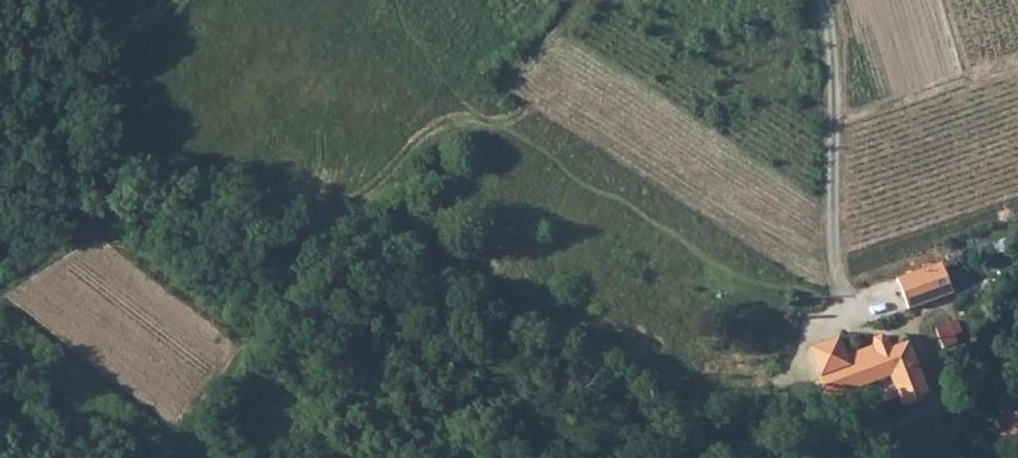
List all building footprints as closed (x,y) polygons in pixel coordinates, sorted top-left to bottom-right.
[(897,278),(909,310),(952,294),(941,263),(897,278)] [(935,330),(941,350),(962,343),(956,324),(935,330)] [(889,378),(899,409),(929,399),(909,342),(888,346),(887,338),(881,336),(871,337),(872,347),(845,356),(838,337),(807,348),(827,405),(861,393),(859,388),(889,378)]
